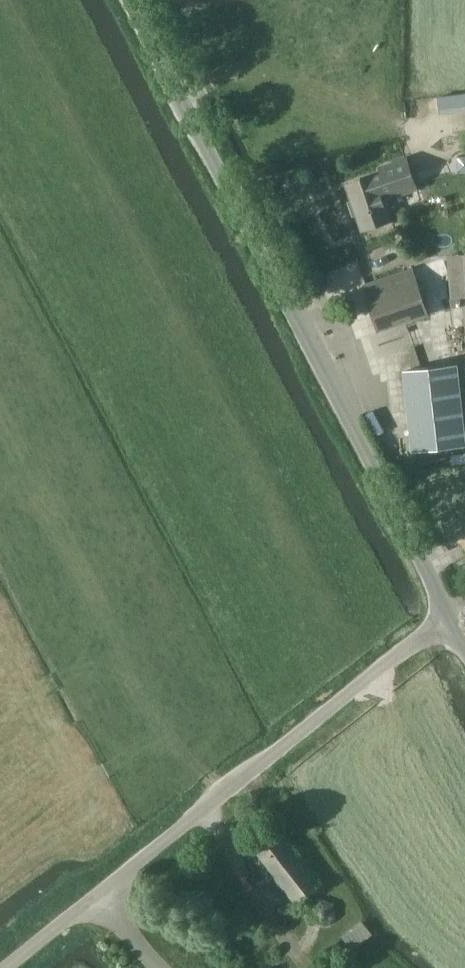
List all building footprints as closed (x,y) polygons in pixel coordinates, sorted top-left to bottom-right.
[(347,184),(363,230),(391,220),(385,201),(418,189),(404,155),(379,165),(382,172),(347,184)] [(450,296),(464,296),(464,262),(450,262),(450,296)] [(414,269),(375,283),(380,296),(369,300),(379,330),(429,313),(414,269)] [(412,451),(464,445),(464,425),(458,364),(403,370),(412,451)] [(464,463),(464,452),(451,454),(452,465),(464,463)] [(296,904),(322,885),(278,827),(252,846),(296,904)] [(327,927),(337,919),(335,904),(321,901),(310,907),(312,921),(327,927)] [(353,949),(373,934),(363,922),(344,937),(353,949)]
